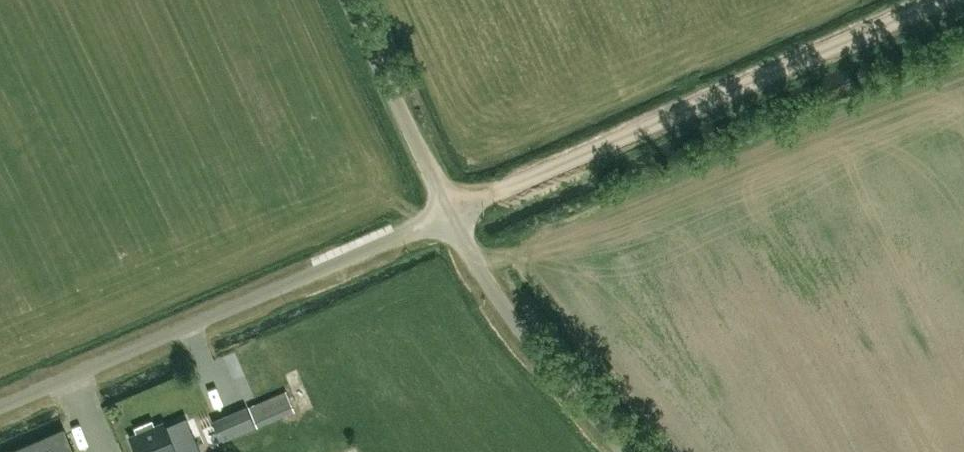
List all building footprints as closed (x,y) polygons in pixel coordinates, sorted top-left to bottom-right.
[(256,425),(294,409),(286,391),(248,407),(256,425)] [(130,435),(137,451),(170,451),(173,451),(174,451),(197,451),(185,421),(187,420),(186,416),(165,425),(163,420),(153,425),(151,420),(134,427),(136,432),(130,435)] [(226,417),(213,422),(221,442),(234,437),(226,417)] [(10,451),(74,451),(63,428),(10,451)]
